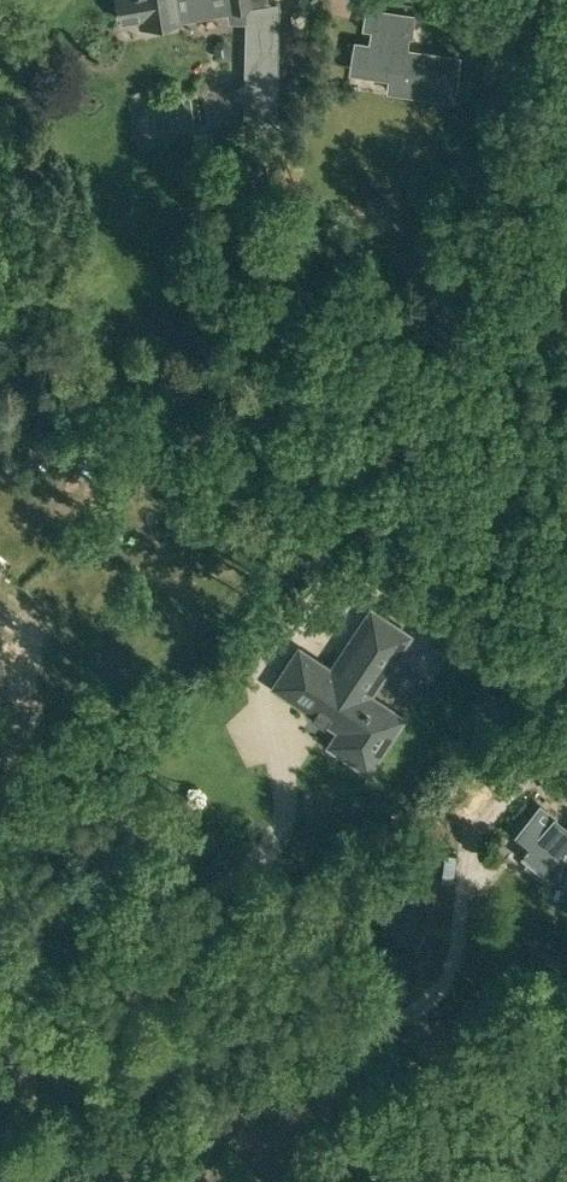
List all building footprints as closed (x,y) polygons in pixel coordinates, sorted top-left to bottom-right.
[(285,138),(286,119),(276,119),(278,1),(269,3),(268,0),(114,0),(112,2),(114,11),(117,14),(118,19),(136,16),(138,26),(227,12),(229,23),(243,23),(242,81),(234,87),(233,97),(242,101),(241,137),(285,138)] [(389,86),(454,95),(460,56),(407,49),(409,35),(411,35),(413,16),(367,10),(365,29),(374,30),(372,45),(356,43),(353,65),(391,70),(389,86)] [(371,756),(375,759),(381,750),(384,752),(408,715),(374,692),(415,632),(378,608),(338,668),(306,646),(282,683),(354,732),(348,741),(350,750),(361,758),(371,756)] [(562,849),(566,842),(566,827),(539,808),(520,834),(531,841),(526,848),(530,851),(527,855),(554,875),(556,872),(559,875),(566,877),(566,853),(562,849)]
